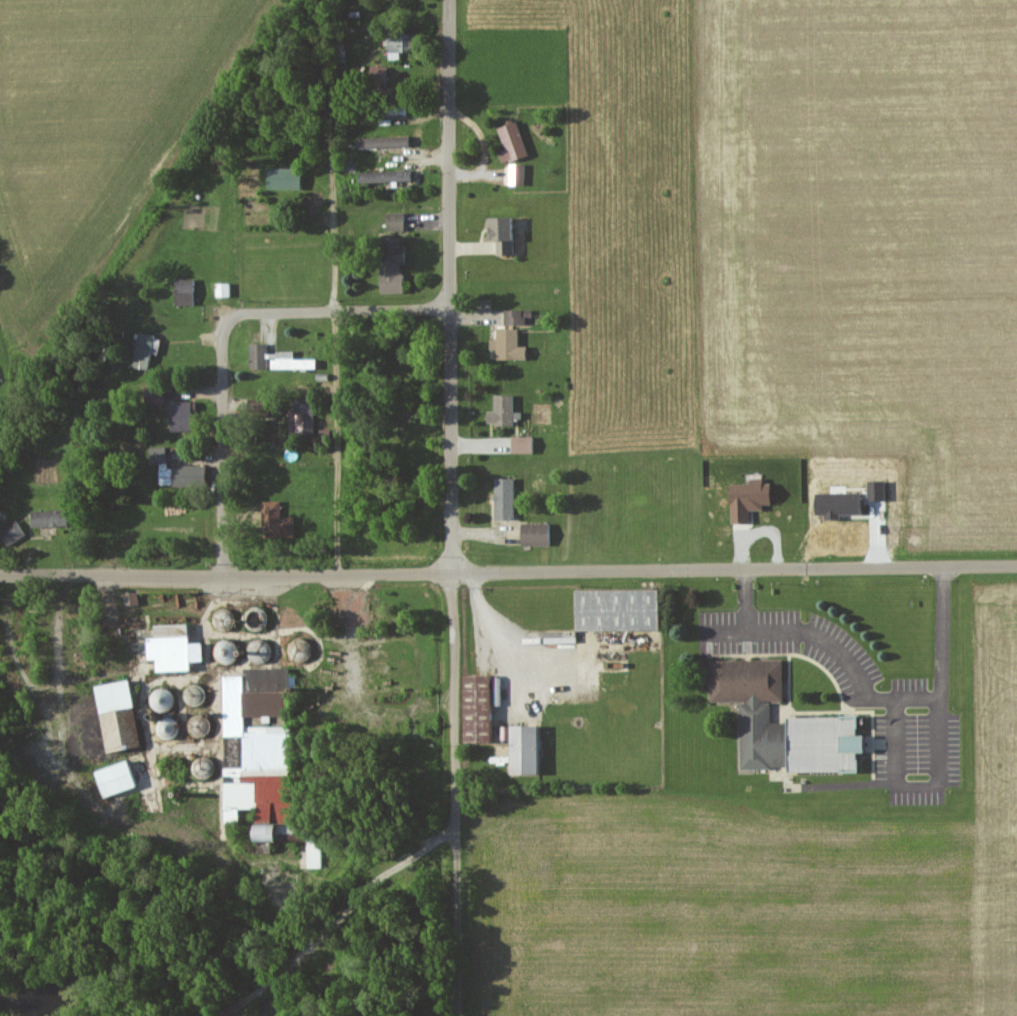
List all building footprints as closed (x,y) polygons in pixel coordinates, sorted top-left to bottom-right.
[(409,34),(386,35),(387,59),(401,59),(400,52),(410,52),(409,34)] [(385,69),(370,64),(367,77),(382,81),(385,69)] [(497,152),(501,163),(526,155),(514,121),(496,128),(503,149),(497,152)] [(405,136),(354,138),(354,148),(406,147),(405,136)] [(523,164),(506,164),(505,184),(522,185),(523,164)] [(298,189),(299,168),(266,168),(265,189),(298,189)] [(356,172),(357,183),(408,182),(408,170),(356,172)] [(403,212),(384,212),(384,230),(403,230),(403,212)] [(508,218),(484,218),(485,242),(499,241),(499,256),(512,255),(511,232),(508,232),(508,218)] [(398,237),(378,237),(378,293),(401,294),(401,245),(398,245),(398,237)] [(192,280),(173,279),(173,304),(192,305),(192,280)] [(215,297),(232,296),(231,283),(214,283),(215,297)] [(502,310),(502,325),(524,325),(525,317),(530,317),(530,310),(502,310)] [(495,360),(524,359),(524,346),(516,346),(516,329),(495,329),(495,339),(488,340),(488,350),(495,349),(495,360)] [(146,370),(152,335),(137,332),(130,367),(146,370)] [(267,368),(266,343),(249,344),(250,369),(267,368)] [(315,359),(293,359),(293,351),(276,351),(276,360),(270,360),(270,369),(315,368),(315,359)] [(142,391),(143,405),(162,404),(161,390),(142,391)] [(511,395),(492,396),(493,411),(484,411),(485,426),(512,425),(511,395)] [(187,432),(188,401),(169,401),(168,432),(187,432)] [(288,413),(288,434),(312,433),(311,412),(288,413)] [(531,436),(510,437),(511,453),(532,453),(531,436)] [(203,465),(166,467),(166,447),(149,447),(149,464),(159,464),(159,487),(203,486),(203,465)] [(513,477),(494,477),(493,519),(512,519),(513,477)] [(729,522),(748,522),(748,509),(761,509),(761,504),(772,504),(772,483),(760,483),(760,477),(748,477),(748,483),(728,483),(729,522)] [(279,500),(261,501),(262,537),(293,537),(292,516),(279,517),(279,500)] [(58,512),(29,511),(29,526),(57,527),(58,512)] [(28,536),(20,520),(1,530),(8,545),(28,536)] [(550,523),(519,523),(520,545),(551,545),(550,523)] [(571,589),(571,630),(655,629),(655,588),(571,589)] [(186,670),(186,661),(200,660),(199,642),(185,643),(184,623),(152,624),(152,636),(145,637),(145,659),(153,659),(153,671),(186,670)] [(270,659),(267,639),(245,642),(247,662),(270,659)] [(781,658),(708,659),(708,701),(738,701),(738,768),(784,767),(784,771),(853,770),(852,751),(861,751),(860,734),(853,734),(853,715),(784,716),(784,722),(768,723),(768,700),(781,700),(781,658)] [(461,742),(488,741),(488,674),(460,675),(461,742)] [(219,675),(220,821),(235,820),(235,808),(251,808),(251,822),(273,822),(273,771),(283,771),(283,726),(240,726),(240,715),(238,715),(237,675),(219,675)] [(92,685),(103,750),(126,746),(122,719),(116,720),(114,709),(130,706),(126,679),(92,685)] [(153,712),(174,706),(168,686),(147,693),(153,712)] [(168,714),(151,728),(160,739),(178,725),(168,714)] [(507,773),(535,773),(534,724),(506,725),(507,773)] [(137,785),(128,758),(91,770),(100,797),(137,785)] [(265,839),(265,823),(243,823),(244,840),(265,839)] [(305,867),(319,867),(318,840),(304,840),(305,867)]
